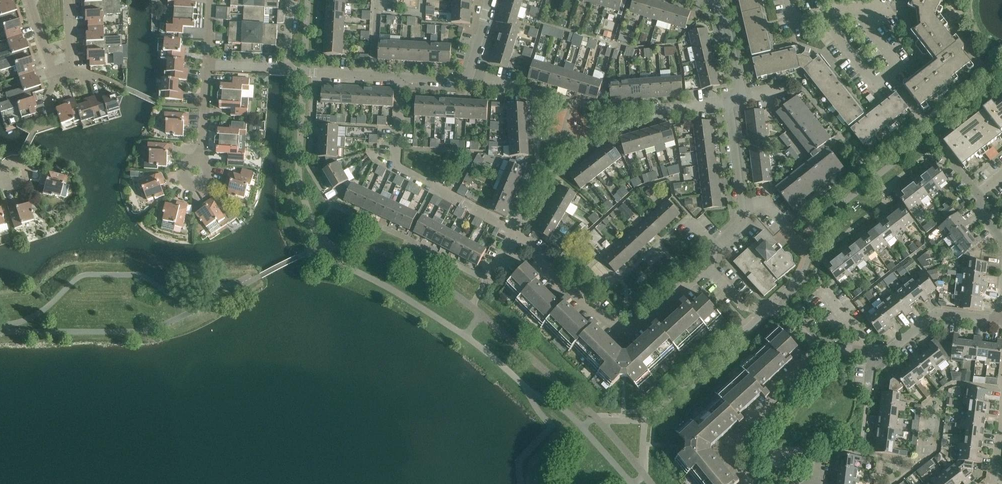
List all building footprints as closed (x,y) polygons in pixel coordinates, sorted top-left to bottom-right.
[(20,14),(17,6),(15,6),(14,2),(11,2),(11,0),(0,0),(0,20),(20,14)] [(174,13),(199,15),(198,11),(197,9),(196,8),(197,2),(185,2),(185,0),(169,0),(168,6),(175,6),(174,13)] [(244,14),(254,15),(255,0),(231,0),(231,5),(244,6),(244,14)] [(254,15),(264,16),(265,7),(278,8),(279,0),(255,0),(254,15)] [(605,7),(619,11),(622,0),(607,0),(605,7)] [(648,0),(633,0),(629,11),(644,16),(648,0)] [(663,3),(654,0),(648,0),(644,16),(657,20),(663,3)] [(752,56),(761,53),(771,51),(769,42),(759,0),(739,0),(752,56)] [(911,6),(919,9),(921,26),(914,31),(920,39),(918,40),(916,42),(916,45),(923,54),(926,55),(928,53),(930,52),(936,59),(956,43),(935,17),(936,16),(935,15),(941,1),(939,0),(914,0),(911,6)] [(452,11),(471,13),(471,2),(453,1),(452,11)] [(345,13),(345,3),(327,2),(326,12),(345,13)] [(503,2),(500,11),(518,17),(521,7),(503,2)] [(676,7),(663,3),(657,20),(671,24),(676,7)] [(120,13),(120,5),(82,7),(82,16),(85,16),(85,21),(87,20),(88,26),(103,25),(102,14),(120,13)] [(676,7),(671,24),(685,28),(691,11),(676,7)] [(470,23),(471,13),(452,11),(451,22),(470,23)] [(515,27),(515,26),(518,17),(500,11),(497,22),(502,23),(515,27)] [(345,13),(326,12),(326,23),(344,24),(345,13)] [(198,18),(199,15),(174,13),(174,21),(167,20),(167,32),(183,33),(184,26),(195,27),(196,21),(197,21),(198,18)] [(20,14),(0,20),(0,29),(4,28),(7,39),(21,34),(20,29),(22,28),(21,23),(23,23),(20,14)] [(229,32),(253,33),(254,15),(244,14),(243,22),(230,22),(229,32)] [(254,15),(253,33),(277,35),(277,24),(264,24),(264,16),(254,15)] [(344,34),(344,24),(326,23),(325,33),(344,34)] [(520,28),(515,26),(515,27),(502,23),(499,33),(517,38),(520,28)] [(83,37),(84,46),(122,44),(121,36),(103,37),(103,25),(88,26),(88,32),(85,32),(86,37),(83,37)] [(689,32),(692,46),(710,42),(706,28),(689,32)] [(603,36),(611,39),(612,33),(605,31),(603,36)] [(241,52),(252,52),(253,33),(229,32),(228,42),(242,43),(241,52)] [(277,35),(253,33),(252,52),(262,53),(263,44),(276,45),(277,35)] [(344,34),(325,33),(325,43),(343,44),(344,34)] [(496,42),(514,48),(517,38),(499,33),(496,42)] [(7,39),(10,50),(0,53),(0,62),(32,52),(29,43),(27,44),(25,39),(23,40),(21,34),(7,39)] [(641,34),(639,41),(645,43),(648,36),(641,34)] [(181,48),(182,39),(165,38),(164,51),(162,51),(161,58),(168,59),(185,59),(185,48),(181,48)] [(378,59),(389,60),(390,41),(379,40),(378,59)] [(938,61),(905,87),(921,107),(953,81),(951,78),(971,63),(962,51),(963,49),(964,46),(959,40),(956,43),(936,59),(938,61)] [(389,60),(399,60),(400,42),(390,41),(389,60)] [(399,60),(409,61),(410,42),(400,42),(399,60)] [(419,61),(420,43),(410,42),(409,61),(419,61)] [(511,58),(514,48),(496,42),(493,52),(511,58)] [(713,56),(710,42),(692,46),(695,60),(713,56)] [(343,55),(343,44),(325,43),(324,54),(343,55)] [(419,61),(430,62),(431,43),(420,43),(419,61)] [(430,62),(440,63),(441,44),(431,43),(430,62)] [(122,44),(84,46),(84,55),(87,55),(87,60),(89,60),(89,66),(105,65),(104,54),(113,53),(122,53),(122,58),(127,58),(127,53),(127,46),(127,44),(122,44)] [(450,63),(451,49),(451,45),(441,44),(440,63),(450,63)] [(774,54),(753,59),(755,68),(757,76),(757,78),(800,68),(797,56),(795,46),(780,49),(780,52),(774,54)] [(800,55),(797,56),(800,68),(801,68),(803,69),(849,126),(864,114),(858,106),(828,69),(831,67),(821,55),(813,61),(812,59),(811,58),(810,58),(809,54),(811,49),(808,49),(806,48),(805,52),(801,55),(800,55)] [(0,62),(0,71),(15,66),(19,76),(33,72),(32,67),(34,66),(32,61),(35,60),(32,52),(0,62)] [(493,52),(490,62),(507,68),(511,58),(493,52)] [(713,56),(695,60),(699,74),(716,70),(713,56)] [(184,68),(185,59),(168,59),(167,71),(165,71),(164,78),(179,79),(188,80),(188,68),(184,68)] [(529,74),(528,78),(538,81),(543,63),(533,60),(529,74)] [(543,63),(538,81),(548,84),(553,66),(543,63)] [(563,69),(558,87),(567,90),(573,72),(575,66),(574,66),(574,65),(566,63),(565,63),(563,69)] [(553,66),(548,84),(558,87),(563,69),(553,66)] [(592,78),(587,96),(597,99),(598,97),(600,90),(603,81),(605,74),(595,70),(592,78)] [(670,70),(660,71),(661,78),(662,97),(672,96),(671,78),(670,70)] [(720,85),(716,70),(699,74),(702,89),(720,85)] [(5,93),(8,100),(34,93),(44,90),(41,81),(39,81),(37,77),(35,77),(33,72),(19,76),(22,87),(5,93)] [(573,72),(567,90),(577,93),(583,75),(573,72)] [(583,75),(577,93),(587,96),(592,78),(583,75)] [(681,77),(671,78),(672,96),(683,95),(681,77)] [(164,78),(163,78),(162,91),(159,91),(159,98),(182,100),(183,88),(179,88),(179,79),(164,78)] [(218,94),(218,96),(249,98),(253,97),(254,87),(249,85),(250,79),(233,78),(233,84),(221,84),(221,90),(219,90),(218,94)] [(661,78),(650,79),(652,98),(662,97),(661,78)] [(650,79),(640,80),(642,98),(652,98),(650,79)] [(640,80),(630,81),(631,99),(642,98),(640,80)] [(621,100),(620,81),(609,82),(611,100),(621,100)] [(630,81),(620,81),(621,100),(631,99),(630,81)] [(321,102),(332,103),(333,84),(322,84),(321,102)] [(343,85),(333,84),(332,103),(342,103),(343,85)] [(343,85),(342,103),(352,104),(353,86),(343,85)] [(363,86),(353,86),(352,104),(362,105),(363,86)] [(363,86),(362,105),(373,105),(374,87),(363,86)] [(384,87),(374,87),(373,105),(383,106),(384,87)] [(394,88),(384,87),(383,106),(393,106),(394,88)] [(105,92),(94,96),(101,118),(108,115),(107,113),(120,109),(119,106),(123,96),(116,98),(115,93),(106,96),(105,92)] [(880,105),(851,128),(857,136),(863,144),(909,108),(903,100),(896,92),(880,105)] [(0,103),(0,110),(1,112),(18,106),(21,117),(36,113),(34,107),(36,106),(35,102),(37,101),(34,93),(8,100),(0,103)] [(871,93),(866,97),(870,102),(875,98),(871,93)] [(76,106),(81,120),(80,120),(81,122),(93,118),(94,120),(101,118),(94,96),(83,99),(84,103),(76,106)] [(247,117),(248,105),(249,98),(218,96),(218,98),(218,101),(220,102),(220,108),(231,109),(231,115),(247,117)] [(779,111),(817,158),(817,159),(829,149),(831,147),(827,142),(831,139),(797,96),(779,111)] [(426,98),(416,97),(415,116),(425,116),(426,98)] [(64,105),(56,108),(61,124),(73,120),(73,122),(80,120),(81,120),(76,106),(74,98),(63,101),(64,105)] [(437,98),(426,98),(425,116),(436,117),(437,98)] [(447,99),(437,98),(436,117),(446,117),(447,99)] [(447,99),(446,117),(456,118),(457,100),(447,99)] [(467,100),(457,100),(456,118),(466,119),(467,100)] [(467,100),(466,119),(476,119),(477,101),(467,100)] [(488,101),(477,101),(476,119),(487,120),(488,101)] [(983,109),(1001,133),(1001,132),(1001,131),(1001,105),(997,109),(996,108),(991,102),(983,109)] [(526,103),(523,104),(507,104),(508,115),(526,114),(526,103)] [(745,111),(747,125),(765,123),(763,109),(745,111)] [(945,143),(962,165),(1001,134),(1001,133),(983,109),(983,110),(967,122),(966,121),(964,122),(965,124),(943,141),(945,143)] [(189,114),(165,113),(165,120),(167,121),(166,133),(174,134),(174,135),(184,136),(184,126),(188,126),(189,114)] [(508,115),(508,125),(527,124),(526,114),(508,115)] [(711,120),(706,121),(693,122),(695,137),(713,134),(711,120)] [(215,138),(215,140),(239,142),(240,135),(246,135),(247,123),(230,122),(230,129),(218,128),(218,134),(216,135),(215,138)] [(670,123),(659,126),(665,144),(675,141),(670,123)] [(747,125),(749,140),(767,138),(765,123),(747,125)] [(527,124),(508,125),(509,135),(527,135),(527,124)] [(320,125),(319,136),(338,137),(346,137),(346,126),(320,125)] [(650,129),(655,146),(665,144),(659,126),(650,129)] [(650,129),(640,131),(645,149),(655,146),(650,129)] [(630,134),(635,152),(645,149),(640,131),(630,134)] [(783,133),(780,136),(788,147),(791,144),(783,133)] [(625,155),(635,152),(630,134),(620,137),(625,155)] [(715,149),(713,134),(695,137),(697,151),(715,149)] [(509,135),(510,146),(528,145),(527,135),(509,135)] [(319,136),(319,146),(337,147),(345,147),(346,137),(338,137),(319,136)] [(749,140),(751,154),(769,152),(767,138),(749,140)] [(215,140),(215,142),(216,146),(217,147),(217,153),(229,154),(228,160),(245,161),(245,149),(246,142),(239,142),(215,140)] [(610,142),(602,149),(613,163),(621,157),(610,142)] [(148,143),(148,151),(150,151),(150,164),(153,164),(153,165),(157,166),(167,166),(168,156),(172,156),(173,144),(148,143)] [(510,146),(504,146),(504,155),(510,156),(524,156),(529,155),(528,145),(510,146)] [(319,146),(318,156),(321,157),(323,163),(336,160),(344,158),(345,147),(337,147),(319,146)] [(489,146),(489,154),(497,156),(498,146),(489,146)] [(791,147),(787,150),(796,160),(799,157),(791,147)] [(983,153),(989,160),(997,154),(992,147),(983,153)] [(602,149),(594,155),(605,170),(613,163),(602,149)] [(698,165),(717,163),(715,149),(697,151),(698,165)] [(824,188),(837,178),(846,171),(829,149),(817,159),(817,158),(778,190),(795,212),(808,202),(805,198),(821,185),(824,188)] [(751,154),(752,168),(770,166),(769,152),(751,154)] [(605,170),(594,155),(586,161),(597,176),(605,170)] [(505,160),(501,169),(505,171),(522,179),(526,169),(524,168),(527,162),(510,159),(509,162),(505,160)] [(324,170),(322,171),(327,180),(343,171),(338,162),(337,162),(336,160),(323,163),(324,170)] [(586,161),(578,168),(589,182),(597,176),(586,161)] [(932,168),(926,173),(939,189),(941,188),(939,186),(947,180),(933,161),(929,164),(932,168)] [(718,178),(717,163),(698,165),(700,180),(718,178)] [(754,183),(769,181),(772,181),(770,166),(752,168),(754,183)] [(589,182),(578,168),(569,174),(581,189),(589,182)] [(251,186),(255,172),(243,169),(241,175),(229,172),(226,183),(230,184),(228,194),(237,197),(238,196),(245,198),(248,185),(251,186)] [(52,194),(64,197),(66,196),(69,186),(68,185),(66,184),(67,177),(44,171),(41,182),(45,183),(42,193),(52,196),(52,194)] [(343,171),(327,180),(333,189),(336,188),(341,192),(350,181),(349,180),(343,171)] [(505,171),(501,181),(518,188),(522,179),(505,171)] [(161,173),(138,181),(141,189),(143,188),(148,200),(155,197),(155,199),(165,195),(161,185),(165,184),(161,173)] [(937,191),(939,189),(926,173),(920,178),(917,173),(913,176),(928,195),(936,189),(937,191)] [(913,183),(907,188),(920,204),(922,203),(921,201),(928,195),(913,176),(910,178),(913,183)] [(702,194),(720,192),(718,178),(700,180),(702,194)] [(350,181),(341,192),(346,197),(344,200),(354,204),(362,187),(352,183),(350,181)] [(501,181),(497,190),(514,198),(518,188),(501,181)] [(555,194),(571,203),(576,194),(560,184),(555,194)] [(623,186),(620,189),(626,195),(629,192),(623,186)] [(362,187),(354,204),(363,208),(371,191),(362,187)] [(898,187),(894,191),(909,210),(917,204),(918,205),(920,204),(907,188),(901,192),(898,187)] [(626,195),(620,189),(617,192),(618,192),(623,198),(626,195)] [(654,194),(650,189),(645,193),(650,198),(654,194)] [(497,190),(493,200),(510,207),(514,198),(497,190)] [(371,191),(363,208),(373,212),(380,196),(371,191)] [(618,192),(613,197),(618,202),(623,198),(618,192)] [(722,207),(720,192),(702,194),(704,209),(722,207)] [(555,194),(549,202),(565,212),(572,216),(578,207),(571,203),(555,194)] [(380,196),(373,212),(382,217),(390,200),(380,196)] [(219,222),(225,218),(212,198),(202,204),(205,208),(196,213),(201,222),(203,221),(207,227),(217,220),(219,222)] [(443,199),(439,206),(443,208),(448,211),(452,204),(447,201),(443,199)] [(668,199),(657,209),(669,223),(680,213),(668,199)] [(390,200),(382,217),(391,221),(399,204),(390,200)] [(493,200),(489,209),(506,217),(510,207),(493,200)] [(608,200),(605,203),(611,209),(614,206),(608,200)] [(183,228),(189,204),(177,201),(176,205),(166,203),(164,213),(165,213),(163,220),(162,228),(174,231),(175,226),(183,228)] [(946,210),(942,213),(946,217),(955,210),(947,201),(942,205),(946,210)] [(18,202),(7,205),(14,228),(22,226),(21,224),(33,220),(31,213),(32,212),(29,203),(19,206),(18,202)] [(544,211),(560,220),(565,212),(549,202),(544,211)] [(899,210),(893,214),(905,231),(907,229),(906,227),(914,221),(899,202),(895,205),(899,210)] [(611,209),(605,203),(602,205),(607,212),(611,209)] [(618,208),(622,213),(628,208),(624,203),(618,208)] [(399,204),(391,221),(400,225),(408,208),(399,204)] [(8,229),(7,224),(4,224),(2,217),(3,217),(0,207),(0,232),(8,229)] [(408,208),(400,225),(410,230),(418,213),(408,208)] [(617,208),(610,214),(614,219),(621,212),(617,208)] [(657,209),(646,219),(658,232),(669,223),(657,209)] [(544,211),(539,220),(555,229),(560,220),(544,211)] [(594,212),(591,215),(597,221),(600,218),(594,212)] [(957,212),(938,227),(941,231),(943,229),(948,235),(967,220),(965,222),(957,212)] [(883,214),(880,217),(894,236),(902,230),(904,232),(905,231),(893,214),(887,219),(883,214)] [(432,220),(423,215),(414,231),(423,236),(432,220)] [(597,221),(591,215),(588,218),(594,224),(597,221)] [(880,225),(874,229),(887,246),(888,244),(887,242),(894,236),(880,217),(876,220),(880,225)] [(646,219),(635,229),(648,242),(658,232),(646,219)] [(423,236),(432,241),(441,225),(432,220),(423,236)] [(539,220),(534,229),(550,238),(555,229),(539,220)] [(970,224),(967,220),(948,235),(954,243),(952,245),(954,246),(970,234),(965,228),(970,224)] [(583,222),(578,226),(579,226),(584,233),(589,228),(584,222),(583,222)] [(929,223),(923,228),(927,232),(932,228),(929,223)] [(441,225),(432,241),(441,246),(450,230),(441,225)] [(579,226),(576,229),(581,235),(584,233),(579,226)] [(581,235),(576,229),(572,232),(578,238),(581,235)] [(635,229),(625,238),(637,252),(648,242),(635,229)] [(864,229),(861,232),(876,251),(883,245),(885,247),(887,246),(874,229),(868,234),(864,229)] [(459,234),(450,230),(441,246),(450,251),(459,234)] [(755,239),(757,241),(754,244),(753,243),(733,262),(748,277),(747,278),(764,296),(777,285),(775,282),(777,280),(778,280),(796,266),(792,261),(793,260),(793,259),(793,258),(792,257),(792,256),(792,255),(791,254),(790,254),(789,253),(788,253),(787,253),(786,253),(785,253),(782,248),(781,249),(764,230),(755,239)] [(876,251),(861,232),(857,235),(861,239),(855,244),(868,260),(869,259),(868,257),(876,251)] [(459,234),(450,251),(459,256),(468,239),(459,234)] [(951,249),(958,258),(963,254),(963,255),(967,251),(972,247),(982,239),(979,236),(974,240),(970,234),(954,246),(951,249)] [(566,240),(563,243),(567,248),(570,245),(573,243),(569,237),(566,240)] [(625,238),(614,248),(626,262),(637,252),(625,238)] [(477,244),(468,239),(459,256),(468,260),(477,244)] [(974,249),(982,250),(989,251),(989,248),(982,239),(972,247),(974,249)] [(468,260),(478,265),(487,249),(477,244),(468,260)] [(845,244),(842,247),(857,266),(864,260),(866,262),(868,260),(855,244),(849,249),(845,244)] [(559,255),(563,252),(557,246),(554,249),(559,255)] [(842,254),(836,259),(849,275),(851,274),(849,272),(857,266),(842,247),(838,250),(842,254)] [(981,256),(982,250),(974,249),(972,247),(967,251),(970,255),(981,256)] [(614,248),(603,258),(615,272),(626,262),(614,248)] [(969,260),(981,261),(981,256),(970,255),(967,251),(963,255),(963,254),(958,258),(958,259),(961,257),(969,258),(969,260)] [(927,252),(921,256),(924,260),(926,260),(932,258),(927,252)] [(923,267),(930,265),(926,260),(924,260),(921,256),(917,259),(923,267)] [(823,262),(834,277),(837,281),(845,275),(847,277),(849,275),(836,259),(830,264),(826,259),(823,262)] [(907,271),(917,264),(913,259),(903,266),(907,271)] [(987,262),(981,261),(969,260),(968,268),(962,267),(962,272),(986,275),(987,262)] [(628,377),(638,387),(652,375),(650,372),(676,348),(680,352),(706,327),(708,330),(723,317),(703,295),(692,306),(685,298),(680,302),(684,307),(661,327),(657,321),(652,326),(654,327),(627,351),(622,351),(597,326),(598,324),(594,320),(589,325),(568,304),(572,300),(567,295),(560,303),(536,280),(540,276),(526,263),(506,283),(519,296),(516,300),(542,326),(544,324),(570,350),(573,346),(599,371),(597,374),(610,387),(621,377),(628,377)] [(896,270),(899,273),(905,269),(902,265),(896,270)] [(936,289),(933,284),(921,270),(917,273),(921,277),(916,282),(913,279),(928,298),(927,296),(936,289)] [(938,279),(936,270),(928,272),(934,279),(938,279)] [(892,272),(888,276),(893,282),(897,278),(892,272)] [(963,284),(987,287),(987,282),(981,282),(982,275),(986,275),(962,272),(961,274),(964,274),(963,284)] [(924,301),(928,298),(913,279),(905,285),(904,283),(902,285),(915,301),(921,296),(924,301)] [(956,283),(955,295),(959,295),(983,298),(979,297),(980,290),(986,291),(987,287),(963,284),(956,283)] [(909,306),(915,301),(902,285),(900,286),(902,288),(894,294),(909,313),(912,310),(909,306)] [(862,292),(859,288),(853,293),(856,297),(862,292)] [(869,290),(864,294),(864,295),(867,298),(869,301),(874,297),(869,290)] [(885,298),(883,300),(896,316),(902,311),(905,316),(909,313),(894,294),(886,300),(885,298)] [(964,300),(963,308),(981,311),(983,298),(959,295),(958,300),(964,300)] [(890,320),(896,316),(883,300),(881,301),(883,303),(875,309),(890,328),(893,325),(890,320)] [(880,335),(890,328),(875,309),(877,312),(871,316),(868,312),(864,315),(880,335)] [(675,459),(687,474),(690,472),(699,483),(737,483),(740,482),(735,477),(734,479),(707,449),(737,422),(738,424),(743,420),(738,415),(761,394),(765,399),(770,394),(763,386),(793,359),(789,355),(799,347),(779,326),(765,339),(768,343),(741,367),(743,369),(716,394),(720,397),(693,421),(691,419),(677,432),(687,443),(686,450),(675,459)] [(961,361),(963,361),(966,341),(958,340),(959,334),(954,333),(953,342),(948,342),(946,353),(952,354),(951,357),(961,359),(961,361)] [(937,336),(931,341),(939,351),(941,349),(942,341),(941,341),(937,336)] [(976,360),(978,336),(974,336),(973,342),(966,341),(963,361),(966,362),(966,359),(976,360)] [(985,364),(987,364),(990,344),(982,343),(983,337),(978,336),(976,360),(985,361),(985,364)] [(1000,363),(1001,345),(1001,339),(998,339),(997,345),(990,344),(987,364),(989,364),(990,362),(1000,363)] [(938,366),(946,360),(943,356),(939,351),(931,341),(927,344),(931,349),(925,353),(938,369),(940,368),(938,366)] [(941,349),(939,351),(943,356),(946,360),(951,357),(952,354),(946,353),(948,342),(942,341),(941,349)] [(916,353),(912,356),(927,375),(935,369),(936,371),(938,369),(925,353),(919,358),(916,353)] [(912,363),(906,368),(918,382),(927,375),(912,356),(909,359),(912,363)] [(897,368),(893,370),(908,389),(916,384),(921,391),(925,388),(919,381),(918,382),(906,368),(900,373),(897,368)] [(889,392),(883,391),(883,392),(901,394),(901,393),(898,393),(898,391),(904,386),(908,390),(908,389),(893,370),(887,375),(891,380),(889,392)] [(973,382),(985,384),(985,377),(974,375),(973,382)] [(986,377),(985,384),(997,385),(998,378),(986,377)] [(925,388),(921,391),(927,398),(930,395),(925,388)] [(991,390),(967,388),(966,398),(963,397),(963,400),(966,400),(990,403),(990,402),(984,402),(985,395),(991,395),(991,390)] [(883,392),(881,404),(905,407),(906,402),(900,401),(901,394),(883,392)] [(969,405),(968,412),(986,414),(986,410),(989,411),(990,403),(966,400),(963,400),(963,404),(969,405)] [(881,404),(880,416),(898,418),(899,410),(905,411),(905,407),(881,404)] [(961,419),(960,423),(984,426),(986,414),(968,412),(967,420),(961,419)] [(877,419),(876,427),(903,430),(903,426),(897,425),(898,418),(880,416),(879,419),(877,419)] [(913,420),(911,432),(913,432),(918,433),(919,424),(920,421),(913,420)] [(955,423),(955,427),(960,428),(966,429),(965,436),(983,438),(984,426),(960,423),(955,423)] [(902,435),(903,430),(876,427),(875,435),(878,436),(877,440),(895,442),(896,434),(902,435)] [(958,443),(957,447),(981,450),(983,438),(965,436),(964,444),(958,443)] [(894,449),(895,442),(877,440),(876,452),(908,456),(909,451),(894,449)] [(973,462),(982,463),(983,458),(977,457),(978,450),(981,451),(981,450),(957,447),(957,450),(960,450),(958,460),(965,461),(965,460),(973,461),(973,462)] [(868,457),(838,454),(835,454),(834,461),(836,461),(836,465),(833,465),(833,466),(858,469),(858,468),(854,468),(855,461),(861,461),(861,463),(868,463),(868,457)] [(931,460),(924,465),(928,469),(934,464),(931,460)] [(972,474),(973,462),(973,461),(965,460),(965,461),(965,463),(958,468),(955,464),(970,483),(976,479),(972,474)] [(955,464),(947,470),(945,468),(944,470),(955,483),(959,483),(962,482),(964,483),(969,483),(970,483),(955,464)] [(924,465),(917,471),(922,477),(929,471),(928,469),(924,465)] [(858,469),(833,466),(833,470),(839,471),(838,478),(859,481),(859,478),(857,478),(858,469)] [(934,477),(939,483),(955,483),(944,470),(942,471),(943,473),(936,479),(934,477)]
